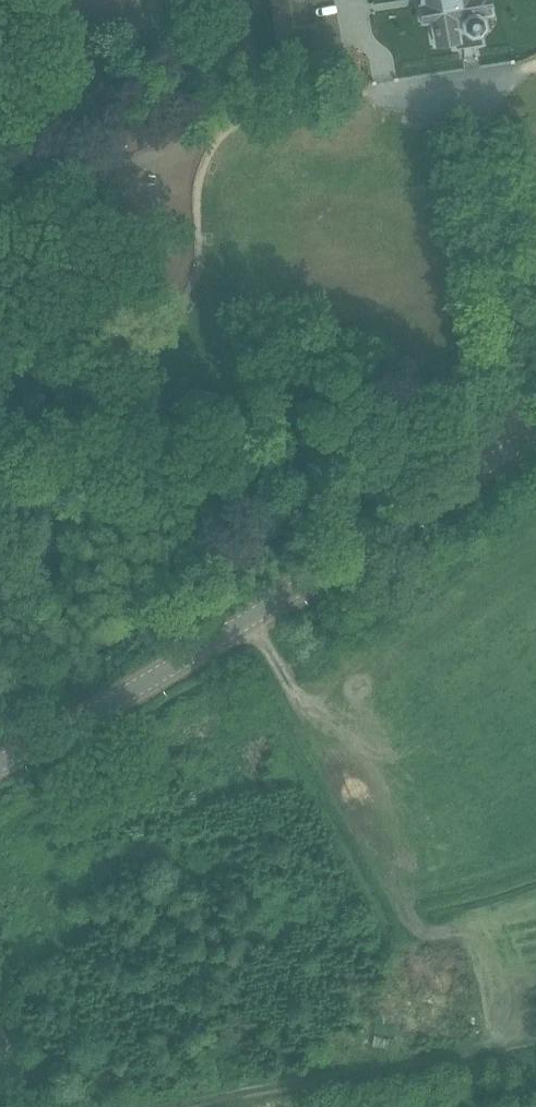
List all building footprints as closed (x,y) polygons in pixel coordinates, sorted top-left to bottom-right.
[(281,42),(314,36),(310,12),(304,13),(302,0),(273,0),(281,42)] [(421,4),(421,6),(423,21),(431,20),(431,23),(432,23),(435,40),(434,40),(435,43),(454,40),(456,48),(464,47),(465,47),(472,45),(473,45),(481,44),(479,34),(484,28),(483,19),(479,16),(488,14),(491,14),(490,11),(488,0),(420,0),(421,4)] [(394,32),(404,22),(389,7),(379,17),(394,32)]
